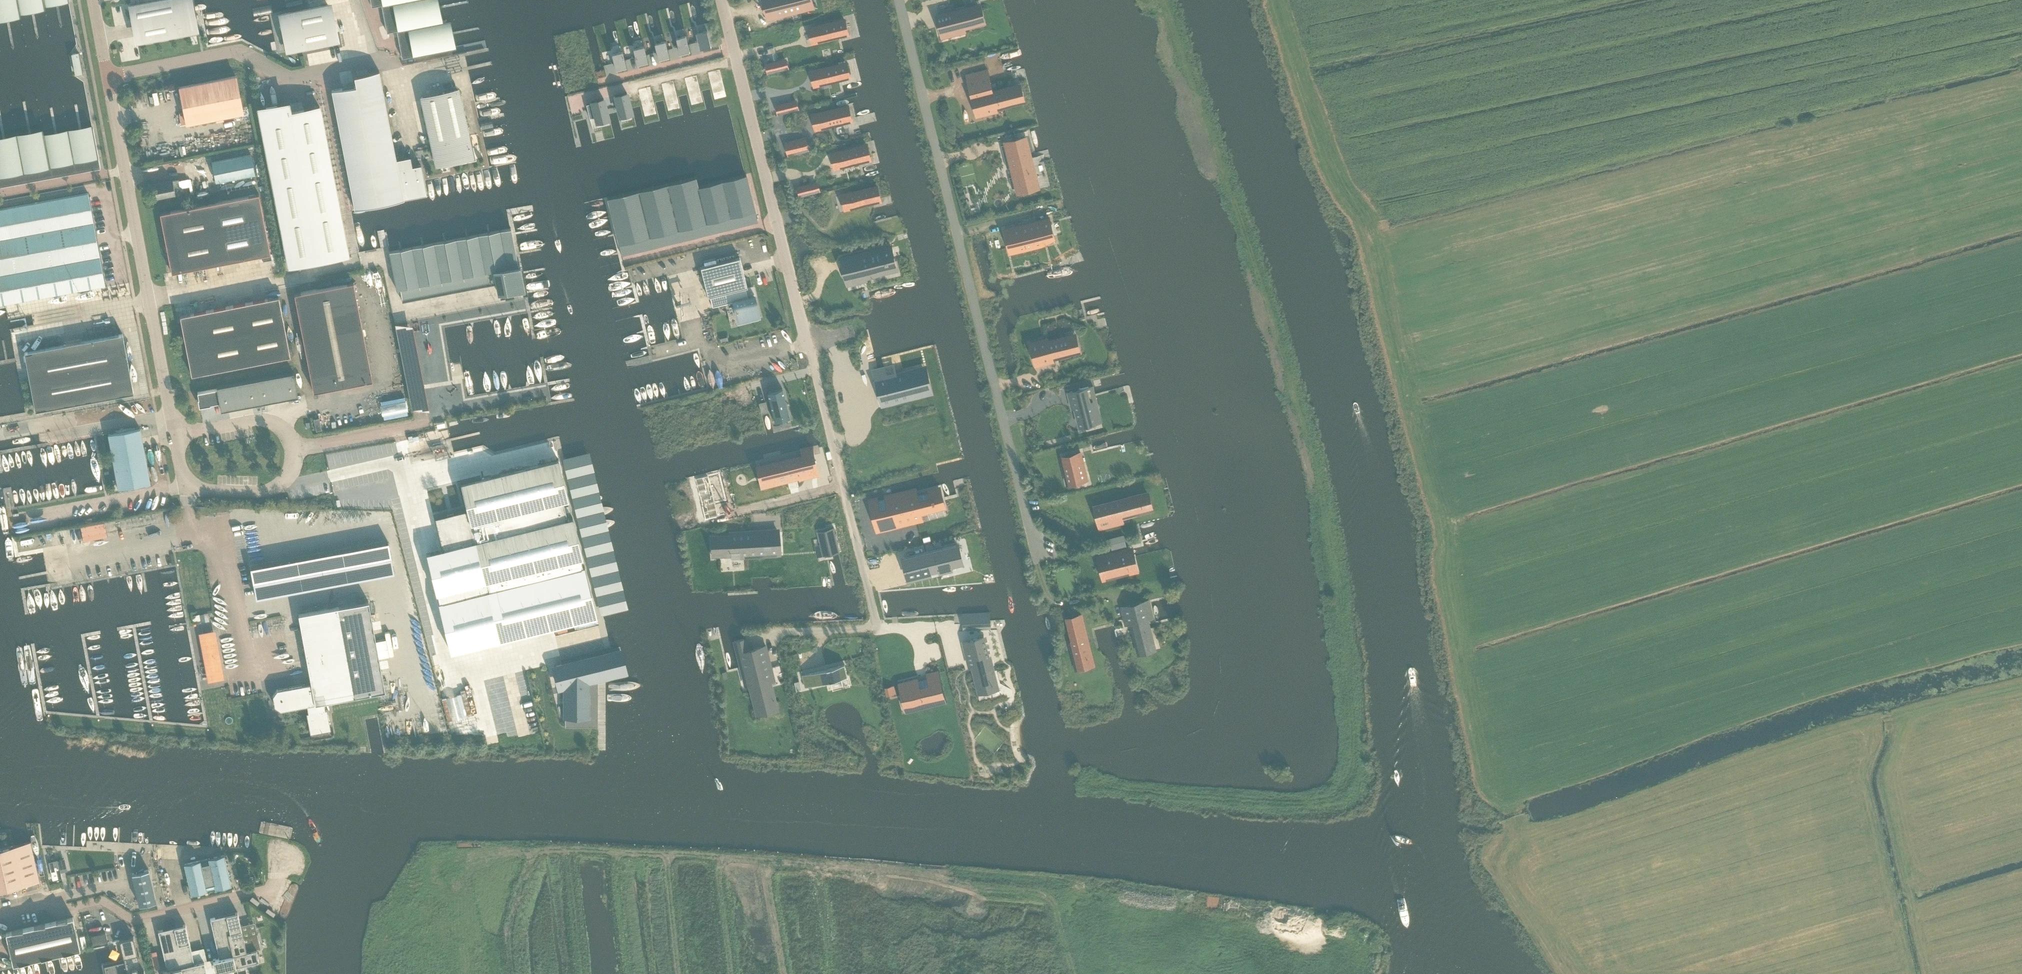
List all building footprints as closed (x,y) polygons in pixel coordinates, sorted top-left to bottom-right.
[(44,2),(54,0),(0,0),(0,16),(20,12),(19,10),(44,5),(44,2)] [(130,5),(133,24),(138,23),(142,40),(196,30),(193,12),(188,12),(186,0),(157,0),(130,5)] [(371,7),(381,5),(387,32),(396,30),(402,58),(451,48),(446,20),(437,22),(434,0),(370,0),(371,7)] [(812,0),(773,0),(777,16),(804,9),(803,3),(812,1),(812,0)] [(289,31),(292,49),(337,40),(333,22),(331,22),(327,4),(280,14),(284,32),(289,31)] [(941,16),(936,17),(942,39),(960,34),(958,25),(980,20),(976,7),(952,13),(951,8),(940,10),(941,16)] [(848,17),(819,24),(822,37),(851,30),(848,17)] [(711,46),(707,30),(697,33),(701,48),(711,46)] [(690,51),(686,36),(676,38),(680,54),(690,51)] [(668,56),(664,41),(655,43),(658,59),(668,56)] [(647,62),(643,46),(633,49),(637,64),(647,62)] [(626,67),(622,51),(612,54),(616,69),(626,67)] [(849,60),(820,68),(823,80),(852,73),(849,60)] [(778,62),(766,64),(768,72),(780,69),(778,62)] [(720,69),(708,72),(713,93),(725,91),(720,69)] [(998,92),(992,70),(970,75),(981,118),(1003,112),(1001,104),(1021,99),(1018,87),(998,92)] [(356,85),(331,90),(356,209),(426,195),(420,165),(412,166),(410,157),(396,159),(379,71),(354,76),(356,85)] [(235,75),(179,86),(187,124),(216,118),(217,122),(223,120),(222,117),(243,113),(235,75)] [(698,75),(686,77),(692,99),(703,96),(698,75)] [(676,80),(665,83),(670,104),(681,101),(676,80)] [(654,85),(643,88),(648,109),(660,107),(654,85)] [(439,93),(440,96),(422,100),(436,164),(454,160),(453,155),(471,151),(458,89),(439,93)] [(632,114),(626,92),(615,95),(620,117),(632,114)] [(609,122),(603,98),(591,101),(592,103),(586,105),(589,118),(595,117),(597,125),(609,122)] [(290,112),(288,103),(258,109),(289,266),(348,254),(319,107),(290,112)] [(790,110),(788,103),(777,106),(779,113),(790,110)] [(851,104),(822,111),(825,123),(854,116),(851,104)] [(100,169),(93,129),(44,138),(43,132),(0,140),(0,187),(100,169)] [(1017,141),(1001,145),(1007,168),(1016,166),(1019,175),(1009,177),(1012,188),(1038,182),(1026,137),(1016,139),(1017,141)] [(800,151),(797,140),(786,143),(789,154),(800,151)] [(870,143),(840,150),(843,162),(873,155),(870,143)] [(251,155),(211,162),(215,182),(255,174),(251,155)] [(695,176),(607,198),(621,256),(758,222),(746,174),(744,174),(697,186),(695,176)] [(880,184),(851,191),(854,203),(883,196),(880,184)] [(809,185),(797,188),(799,195),(810,192),(809,185)] [(105,285),(88,193),(0,209),(0,305),(105,285)] [(259,194),(160,213),(171,273),(270,253),(259,194)] [(1049,218),(1004,229),(1009,247),(1016,245),(1018,251),(1037,246),(1037,244),(1041,243),(1042,245),(1041,239),(1054,236),(1049,218)] [(522,289),(511,228),(389,252),(396,289),(400,288),(402,301),(495,283),(496,285),(500,284),(502,293),(522,289)] [(892,247),(841,260),(845,276),(863,272),(864,276),(889,270),(887,260),(894,258),(892,247)] [(747,287),(739,257),(700,267),(707,297),(709,296),(712,306),(732,301),(736,316),(758,311),(754,296),(747,297),(745,288),(747,287)] [(353,282),(294,293),(313,392),(372,380),(353,282)] [(180,316),(191,375),(290,356),(278,296),(180,316)] [(429,411),(414,328),(398,331),(412,414),(429,411)] [(24,352),(35,411),(133,393),(122,334),(24,352)] [(1047,340),(1031,344),(1035,361),(1042,359),(1043,363),(1053,361),(1051,355),(1071,350),(1068,337),(1048,342),(1047,340)] [(891,375),(889,366),(878,369),(886,402),(926,392),(920,368),(891,375)] [(293,372),(216,387),(217,389),(197,392),(198,399),(199,407),(210,405),(210,404),(219,402),(221,410),(297,396),(293,372)] [(1093,386),(1067,393),(1070,401),(1073,400),(1080,427),(1095,423),(1086,389),(1093,387),(1093,386)] [(767,392),(774,421),(775,421),(774,419),(788,416),(789,418),(789,417),(782,389),(767,392)] [(725,395),(675,407),(678,418),(678,417),(687,415),(689,426),(681,428),(680,428),(685,445),(697,442),(691,417),(714,412),(717,421),(730,418),(731,418),(725,395)] [(384,418),(409,415),(406,397),(382,401),(384,418)] [(765,401),(758,403),(761,414),(768,412),(765,401)] [(1052,429),(1058,427),(1055,414),(1049,415),(1052,429)] [(108,434),(118,488),(150,482),(140,428),(108,434)] [(803,456),(764,466),(769,484),(800,476),(800,474),(817,470),(811,447),(802,449),(803,456)] [(1067,461),(1063,462),(1068,484),(1086,480),(1086,479),(1082,480),(1078,465),(1082,464),(1080,457),(1081,456),(1080,452),(1066,456),(1067,461)] [(448,548),(426,554),(436,593),(437,593),(439,602),(438,602),(450,651),(596,616),(572,518),(567,519),(562,500),(568,499),(558,459),(461,483),(467,509),(453,513),(453,511),(452,511),(453,513),(448,514),(447,512),(448,517),(438,519),(445,547),(448,546),(448,548)] [(715,475),(691,481),(701,522),(725,516),(715,475)] [(893,498),(872,503),(879,532),(900,527),(899,524),(920,519),(920,516),(937,512),(932,493),(915,497),(916,501),(895,506),(893,498)] [(1111,525),(1122,523),(1120,514),(1143,509),(1139,496),(1094,507),(1097,520),(1109,517),(1111,525)] [(833,527),(817,531),(823,556),(832,554),(838,552),(839,552),(833,527)] [(778,532),(718,536),(718,537),(720,537),(721,555),(719,555),(719,556),(730,555),(731,559),(739,558),(739,555),(779,552),(778,532)] [(1124,534),(1107,539),(1108,544),(1110,544),(1124,540),(1125,540),(1124,534)] [(1124,540),(1110,544),(1112,549),(1126,546),(1124,540)] [(917,556),(894,562),(898,579),(928,572),(928,573),(942,570),(941,567),(952,564),(947,547),(923,553),(925,562),(918,563),(917,556)] [(1130,569),(1128,558),(1122,560),(1120,552),(1116,553),(1116,552),(1112,553),(1114,562),(1099,565),(1102,576),(1130,569)] [(1064,596),(1078,593),(1075,581),(1061,584),(1064,596)] [(277,690),(273,696),(274,706),(280,710),(306,705),(308,712),(307,713),(310,732),(330,729),(326,709),(325,709),(324,702),(385,691),(368,601),(298,614),(311,683),(277,690)] [(1152,642),(1142,602),(1123,607),(1127,624),(1134,622),(1139,645),(1152,642)] [(1082,615),(1067,619),(1078,666),(1093,662),(1082,615)] [(219,663),(218,663),(211,631),(202,632),(208,665),(207,665),(208,673),(221,671),(219,663)] [(972,647),(964,649),(969,667),(977,665),(982,688),(995,685),(983,636),(970,639),(972,647)] [(744,639),(733,641),(740,666),(742,678),(743,677),(745,685),(751,684),(756,683),(762,706),(775,703),(770,681),(774,680),(765,646),(749,650),(746,638),(744,639)] [(625,672),(620,650),(612,652),(553,667),(559,688),(565,687),(565,716),(587,716),(587,681),(625,672)] [(848,677),(845,664),(802,675),(805,687),(848,677)] [(938,669),(926,673),(927,678),(919,680),(918,677),(897,682),(901,695),(905,694),(905,697),(909,696),(912,706),(943,698),(944,703),(947,703),(938,669)] [(39,881),(30,842),(0,849),(0,890),(39,881)] [(184,864),(191,894),(231,885),(224,855),(184,864)] [(61,859),(49,862),(52,874),(63,871),(61,859)] [(148,870),(132,874),(139,906),(156,902),(148,870)] [(265,912),(270,907),(263,900),(260,903),(253,898),(251,900),(265,912)] [(243,937),(237,912),(224,915),(235,966),(259,961),(256,949),(261,948),(257,933),(243,937)] [(215,971),(235,966),(224,915),(210,919),(219,958),(213,959),(215,971)] [(73,917),(6,932),(13,963),(80,948),(73,917)] [(185,924),(171,928),(182,973),(202,973),(207,973),(204,961),(194,963),(185,924)] [(171,928),(158,931),(167,970),(160,971),(161,973),(182,973),(171,928)] [(90,935),(93,946),(108,942),(105,932),(90,935)] [(133,936),(119,940),(124,961),(104,966),(106,973),(145,973),(144,970),(141,971),(133,936)]
